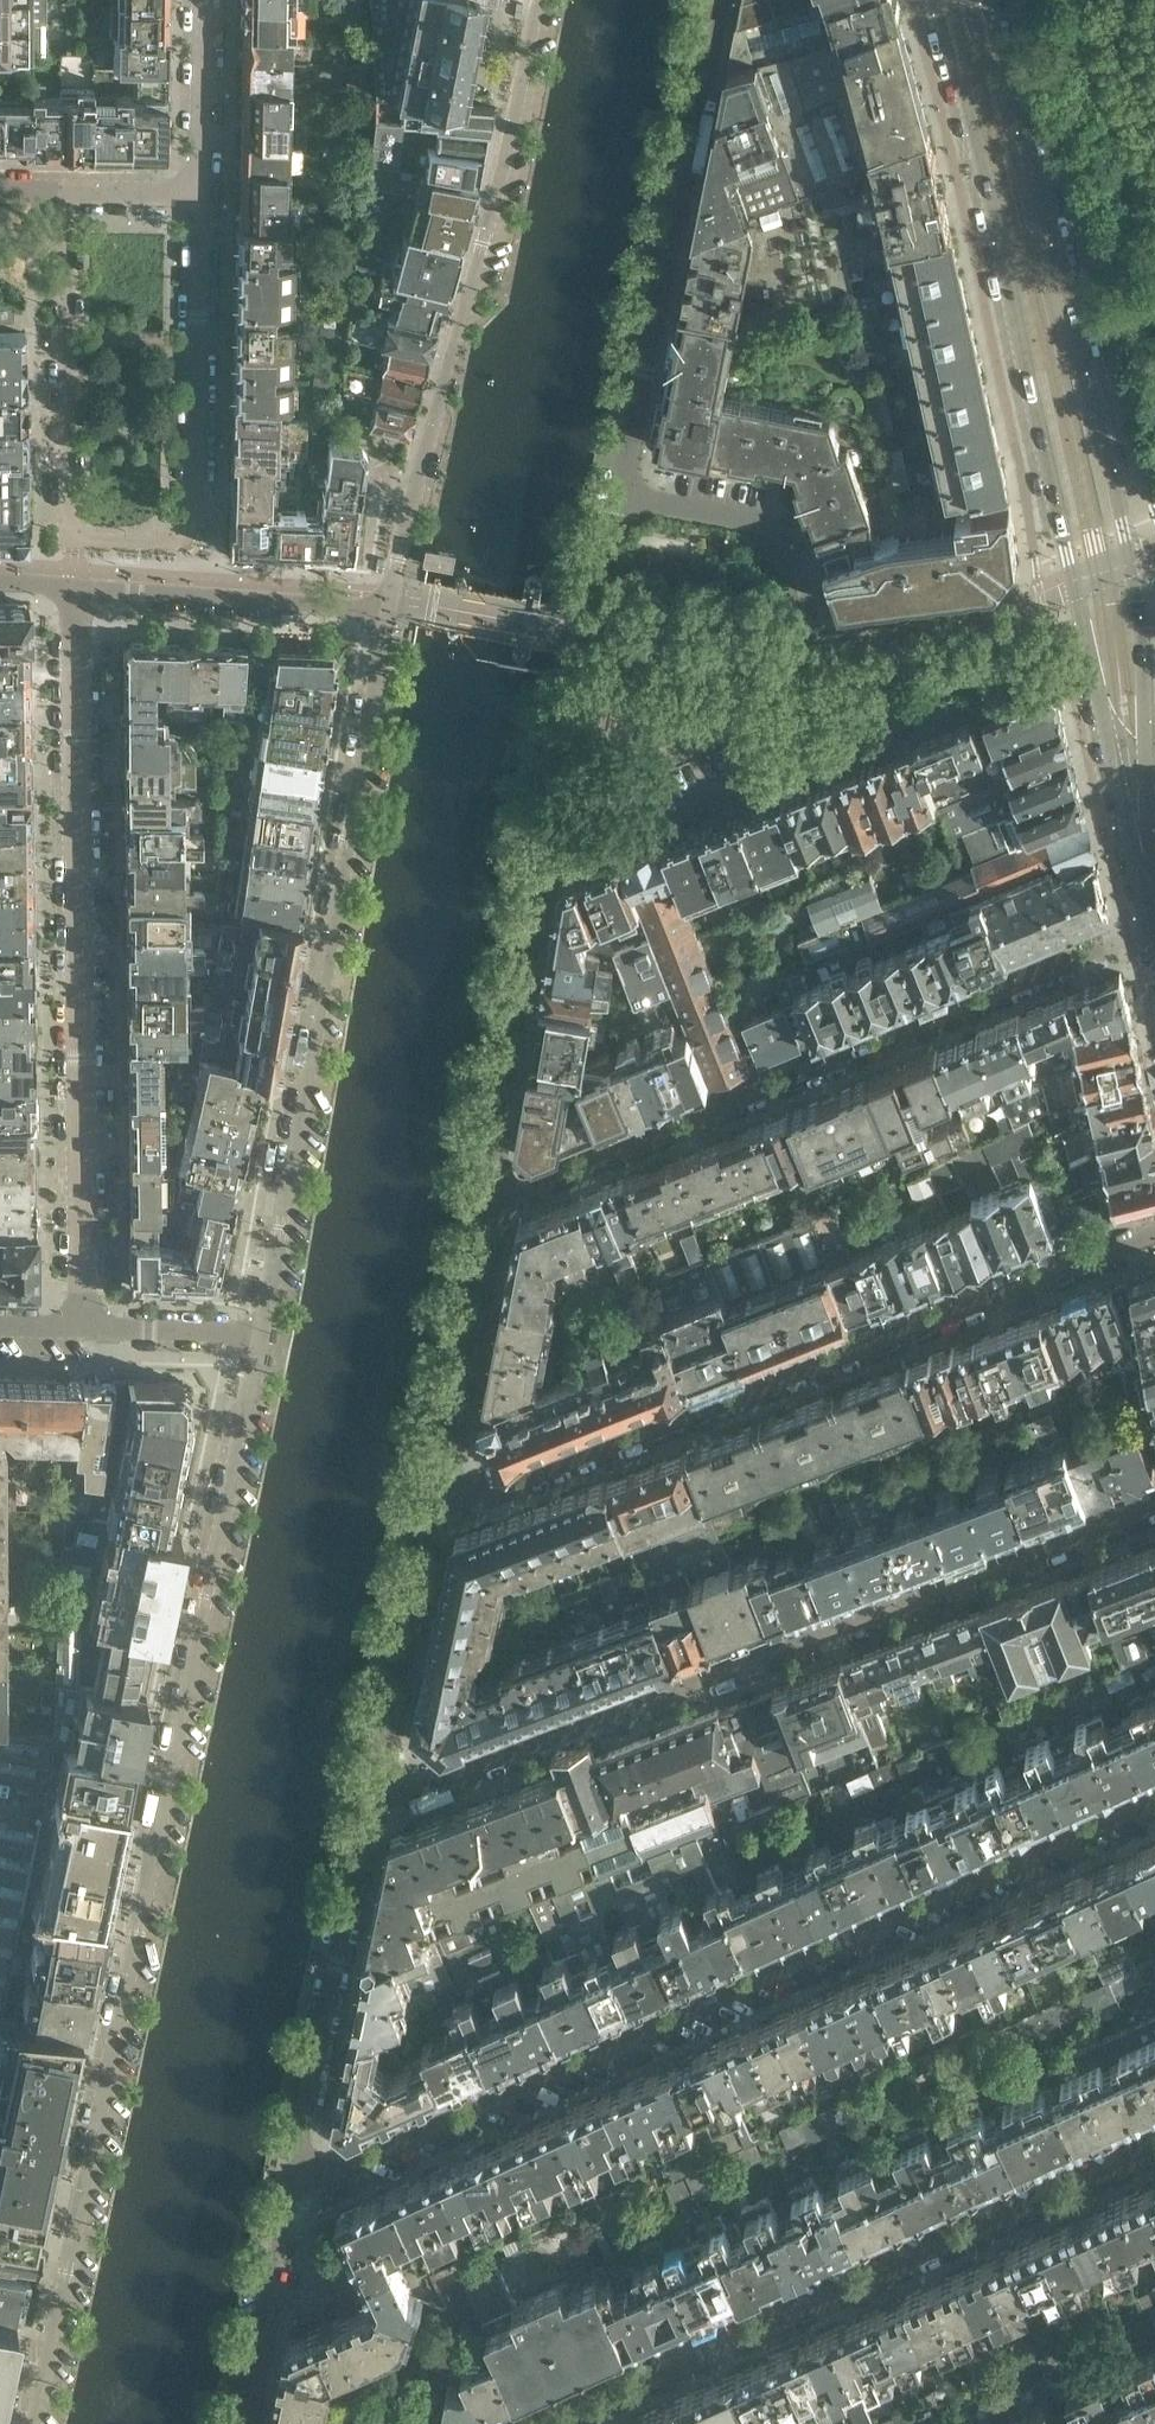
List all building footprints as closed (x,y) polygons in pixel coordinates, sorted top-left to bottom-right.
[(25,0),(0,0),(0,23),(25,23),(25,0)] [(376,94),(376,96),(459,103),(479,0),(371,0),(376,94)] [(898,13),(899,13),(896,0),(820,0),(818,1),(737,28),(728,71),(825,41),(898,13)] [(818,1),(818,0),(742,0),(741,3),(742,3),(738,24),(737,24),(737,27),(737,28),(818,1)] [(168,36),(169,4),(122,3),(121,34),(121,35),(168,36)] [(289,25),(289,8),(244,7),(244,11),(241,13),(241,21),(244,23),(243,35),(291,36),(295,36),(295,26),(289,25)] [(77,23),(77,8),(66,8),(66,23),(77,23)] [(870,148),(928,127),(928,125),(928,123),(922,103),(923,103),(922,102),(916,81),(917,81),(917,80),(916,80),(910,60),(911,60),(911,58),(910,58),(905,38),(905,36),(904,37),(899,16),(899,15),(898,15),(898,13),(825,41),(728,71),(697,232),(697,231),(877,166),(870,148)] [(25,23),(0,23),(0,52),(25,52),(25,23)] [(77,37),(77,23),(66,23),(67,37),(77,37)] [(168,68),(168,36),(121,35),(121,34),(117,34),(116,67),(131,68),(168,68)] [(290,63),(291,36),(243,35),(243,62),(290,63)] [(29,53),(25,53),(25,52),(0,52),(0,72),(30,72),(29,53)] [(290,90),(290,63),(243,62),(242,89),(290,90)] [(366,92),(365,64),(351,64),(351,91),(366,92)] [(166,154),(168,68),(131,68),(131,97),(131,105),(130,153),(166,154)] [(32,151),(33,83),(21,83),(21,105),(4,105),(3,150),(32,151)] [(61,106),(60,106),(45,106),(45,83),(33,83),(32,151),(60,152),(61,106)] [(93,152),(95,96),(95,85),(61,84),(60,106),(61,106),(60,152),(93,152)] [(289,117),(290,90),(242,89),(241,116),(289,117)] [(130,153),(131,105),(131,97),(95,96),(93,152),(130,153)] [(396,167),(402,124),(425,126),(488,131),(492,106),(459,103),(376,96),(376,117),(370,161),(396,167)] [(288,144),(289,117),(241,116),(241,143),(288,144)] [(483,155),(488,131),(425,126),(424,135),(437,136),(436,149),(483,155)] [(951,229),(941,187),(929,127),(928,127),(870,148),(877,166),(697,231),(697,232),(681,309),(738,320),(852,291),(847,266),(845,257),(897,241),(951,229)] [(287,172),(288,144),(241,143),(240,171),(287,172)] [(479,179),(483,155),(436,149),(428,147),(425,161),(421,160),(420,166),(425,167),(425,168),(479,179)] [(477,183),(396,167),(370,161),(367,180),(419,193),(472,204),(477,183)] [(287,199),(287,172),(240,171),(239,198),(287,199)] [(461,241),(472,204),(419,193),(367,180),(360,228),(379,231),(387,202),(409,208),(405,227),(461,241)] [(286,226),(287,199),(239,198),(239,225),(286,226)] [(294,262),(294,252),(293,251),(293,250),(299,250),(299,232),(293,231),(293,226),(286,226),(239,225),(236,225),(235,285),(293,286),(293,282),(298,282),(298,263),(293,263),(293,262),(294,262)] [(448,288),(459,249),(379,231),(360,228),(355,263),(448,288)] [(965,293),(951,229),(897,241),(911,305),(965,293)] [(344,251),(346,238),(332,238),(330,251),(344,251)] [(342,264),(344,251),(330,251),(329,263),(342,264)] [(341,277),(342,264),(329,263),(327,276),(341,277)] [(448,288),(355,263),(354,274),(404,288),(402,296),(444,305),(448,288)] [(860,278),(857,263),(847,266),(850,280),(860,278)] [(339,289),(341,277),(327,276),(326,289),(339,289)] [(864,293),(860,278),(850,280),(852,291),(853,295),(864,293)] [(293,322),(293,310),(292,310),(292,309),(298,310),(298,291),(293,290),(293,286),(235,285),(234,344),(290,345),(290,341),(297,341),(297,322),(293,322)] [(436,332),(444,305),(402,296),(373,288),(372,295),(378,296),(376,302),(395,307),(393,320),(436,332)] [(337,302),(339,289),(326,289),(324,302),(337,302)] [(978,357),(965,293),(911,305),(925,368),(978,357)] [(875,297),(855,301),(858,317),(878,312),(875,297)] [(14,299),(0,299),(0,319),(14,319),(14,299)] [(337,302),(324,302),(319,302),(319,324),(321,324),(336,325),(336,316),(337,302)] [(436,332),(393,320),(348,308),(347,317),(344,337),(388,348),(388,346),(429,356),(436,332)] [(723,399),(737,329),(738,320),(681,309),(677,330),(679,331),(674,356),(672,355),(664,397),(666,398),(661,423),(659,423),(655,444),(712,456),(723,399)] [(334,338),(336,325),(321,324),(319,338),(334,338)] [(874,340),(871,325),(860,328),(864,342),(874,340)] [(25,333),(0,333),(0,363),(26,363),(25,333)] [(332,352),(334,338),(319,338),(318,352),(332,352)] [(877,355),(874,340),(864,342),(867,357),(877,355)] [(291,381),(291,370),(290,370),(290,368),(296,368),(297,349),(290,349),(290,345),(234,344),(233,403),(287,405),(289,405),(289,399),(296,400),(296,381),(291,381)] [(372,372),(375,352),(351,346),(347,365),(372,372)] [(422,382),(429,356),(388,346),(388,348),(381,372),(382,373),(422,382)] [(330,366),(332,352),(318,352),(316,365),(330,366)] [(992,420),(978,357),(925,368),(939,432),(992,420)] [(26,363),(0,364),(0,392),(27,392),(26,363)] [(415,409),(414,409),(375,399),(382,373),(381,372),(381,374),(372,372),(347,365),(342,363),(338,397),(356,420),(368,424),(408,435),(415,409)] [(329,380),(330,366),(316,365),(314,379),(329,380)] [(414,409),(422,382),(382,373),(375,399),(414,409)] [(327,393),(329,380),(314,379),(313,393),(327,393)] [(888,407),(885,389),(875,392),(878,409),(888,407)] [(27,392),(0,392),(0,425),(26,425),(27,425),(27,392)] [(325,407),(327,393),(313,393),(311,406),(325,407)] [(785,463),(795,413),(723,399),(712,456),(732,460),(733,457),(758,462),(757,465),(780,469),(781,463),(785,463)] [(307,423),(302,417),(287,416),(287,405),(233,403),(232,432),(307,437),(307,423)] [(842,450),(832,420),(822,418),(823,413),(797,407),(795,413),(785,463),(793,465),(793,467),(842,450)] [(892,423),(888,407),(878,409),(882,426),(892,423)] [(1006,484),(992,420),(939,432),(953,496),(972,492),(974,491),(974,492),(985,489),(1006,484)] [(26,425),(0,425),(0,454),(27,454),(26,425)] [(306,450),(307,437),(232,432),(232,462),(274,464),(287,464),(287,454),(301,455),(306,450)] [(360,499),(367,455),(367,454),(363,447),(331,443),(325,494),(360,499)] [(871,515),(860,482),(848,448),(842,450),(793,467),(801,489),(803,488),(811,512),(809,513),(816,534),(850,523),(871,515)] [(902,467),(898,453),(888,455),(891,470),(902,467)] [(27,454),(0,454),(0,483),(27,483),(27,454)] [(273,508),(274,464),(232,462),(230,509),(273,511),(273,508)] [(905,482),(902,467),(891,470),(895,484),(905,482)] [(27,483),(0,483),(0,512),(27,512),(27,483)] [(898,501),(895,484),(882,487),(886,508),(898,501)] [(352,555),(360,499),(325,494),(322,517),(322,518),(320,554),(352,555)] [(830,573),(841,605),(866,602),(879,601),(880,601),(984,587),(993,586),(997,586),(1017,559),(1010,505),(957,513),(959,537),(876,549),(871,515),(850,523),(816,534),(826,562),(830,573)] [(277,553),(278,508),(273,508),(273,511),(230,509),(230,551),(277,553)] [(320,554),(322,518),(322,517),(305,516),(305,509),(278,508),(277,553),(320,554)] [(27,512),(0,512),(0,544),(28,545),(28,512),(27,512)] [(451,568),(454,551),(438,548),(435,565),(451,568)] [(28,604),(0,604),(0,638),(28,639),(29,639),(28,604)] [(28,639),(0,638),(0,671),(29,671),(28,639)] [(159,686),(161,644),(130,643),(124,649),(124,686),(152,686),(159,686)] [(185,715),(187,645),(161,644),(159,686),(171,686),(170,709),(174,714),(185,715)] [(215,688),(216,646),(187,645),(185,715),(194,715),(199,709),(200,687),(215,688)] [(244,692),(245,664),(245,647),(216,646),(215,688),(229,688),(228,710),(234,716),(243,716),(244,692)] [(335,676),(337,657),(338,656),(332,650),(277,648),(245,647),(245,664),(257,665),(275,668),(335,676)] [(256,693),(257,665),(245,664),(244,692),(256,693)] [(331,703),(335,676),(275,668),(271,695),(331,703)] [(29,671),(0,671),(0,701),(29,701),(29,671)] [(153,715),(152,686),(124,686),(124,733),(158,733),(158,715),(153,715)] [(985,752),(1063,719),(1057,694),(1055,695),(1049,692),(1048,689),(985,715),(991,731),(979,736),(985,752)] [(255,721),(256,693),(244,692),(243,716),(243,719),(255,721)] [(327,730),(331,703),(271,695),(268,722),(327,730)] [(29,701),(0,701),(0,734),(29,733),(29,701)] [(1011,775),(1070,751),(1063,719),(985,752),(926,776),(936,800),(937,799),(940,804),(1011,775)] [(985,752),(979,736),(972,721),(913,745),(926,776),(985,752)] [(323,757),(327,730),(268,722),(264,749),(323,757)] [(29,733),(0,734),(0,765),(30,764),(29,733)] [(196,749),(191,745),(165,745),(165,733),(158,733),(124,733),(125,761),(196,761),(196,749)] [(242,746),(242,734),(228,733),(227,744),(242,746)] [(936,800),(926,776),(913,745),(886,756),(909,810),(936,800)] [(319,784),(323,757),(264,749),(260,776),(319,784)] [(1078,784),(1070,751),(1011,775),(1023,806),(1078,784)] [(909,810),(886,756),(877,760),(876,760),(869,763),(859,767),(882,821),(909,810)] [(192,777),(197,772),(196,761),(125,761),(125,790),(165,789),(165,777),(192,777)] [(30,764),(0,765),(0,796),(30,796),(30,764)] [(882,821),(859,767),(850,771),(849,771),(842,774),(833,778),(852,823),(853,823),(857,832),(882,821)] [(316,811),(319,784),(260,776),(256,803),(316,811)] [(852,823),(833,778),(806,789),(825,834),(852,823)] [(977,859),(1085,815),(1078,783),(1078,784),(1023,806),(965,830),(977,859)] [(197,806),(192,801),(166,801),(165,789),(125,790),(125,818),(184,817),(197,817),(197,806)] [(825,834),(806,789),(779,800),(799,845),(825,834)] [(30,796),(0,796),(0,823),(31,823),(30,796)] [(799,845),(779,800),(740,815),(760,867),(801,851),(798,845),(799,845)] [(312,838),(316,811),(256,803),(252,830),(312,838)] [(760,867),(740,815),(739,815),(720,822),(741,875),(760,867)] [(947,909),(1051,867),(1054,874),(1095,858),(1085,815),(977,859),(964,864),(967,870),(887,904),(874,873),(811,899),(824,929),(803,938),(810,957),(831,949),(834,956),(920,921),(947,909)] [(184,834),(184,817),(125,818),(126,848),(199,847),(199,834),(184,834)] [(741,875),(720,822),(701,830),(702,830),(723,882),(741,875)] [(31,823),(0,823),(0,853),(31,853),(31,823)] [(308,865),(312,838),(252,830),(249,856),(308,865)] [(723,882),(702,830),(663,846),(664,846),(685,897),(723,882)] [(698,934),(691,916),(684,898),(685,897),(664,846),(663,846),(661,847),(653,851),(652,850),(651,851),(634,858),(632,858),(632,859),(624,862),(623,862),(622,863),(640,909),(645,921),(672,989),(689,1032),(709,1083),(751,1065),(700,937),(698,934)] [(184,875),(184,859),(199,859),(199,847),(126,848),(126,875),(184,875)] [(31,853),(0,853),(0,882),(31,882),(31,853)] [(304,892),(308,865),(249,856),(245,883),(304,892)] [(1108,916),(1105,902),(1107,901),(1107,898),(1105,899),(1097,867),(1099,866),(1099,863),(1096,864),(1095,858),(1054,874),(1051,867),(947,909),(974,973),(1108,916)] [(640,909),(622,863),(601,871),(620,918),(640,909)] [(620,918),(601,871),(581,880),(561,887),(551,948),(590,956),(581,933),(620,918)] [(184,890),(184,875),(126,875),(126,902),(184,902),(200,901),(200,890),(184,890)] [(31,882),(0,882),(0,910),(32,910),(31,882)] [(300,920),(304,892),(245,883),(241,909),(260,913),(300,920)] [(755,907),(747,890),(729,897),(737,915),(755,907)] [(184,929),(184,902),(126,902),(127,930),(184,929)] [(304,920),(300,920),(260,913),(241,909),(226,907),(200,1058),(212,1061),(263,1073),(273,1075),(273,1074),(277,1075),(304,920)] [(974,973),(947,909),(920,921),(926,937),(927,937),(946,984),(974,973)] [(32,910),(0,910),(0,940),(32,940),(32,910)] [(708,929),(703,915),(698,913),(691,916),(698,934),(708,929)] [(672,989),(645,921),(604,937),(632,1005),(672,989)] [(185,948),(184,929),(127,930),(127,959),(202,958),(202,948),(185,948)] [(927,937),(926,937),(901,948),(921,995),(946,984),(927,937)] [(32,940),(0,940),(0,969),(32,968),(32,940)] [(597,968),(599,957),(590,956),(551,948),(547,974),(610,986),(613,971),(597,968)] [(921,995),(901,948),(875,959),(895,1006),(921,995)] [(185,987),(185,968),(202,968),(202,958),(127,959),(127,988),(185,987)] [(895,1006),(875,959),(848,970),(868,1017),(895,1006)] [(32,968),(0,969),(0,998),(33,998),(32,968)] [(868,1017),(848,970),(822,981),(842,1027),(868,1017)] [(1130,1013),(1124,987),(1121,972),(1116,974),(1066,995),(1076,1021),(1087,1016),(1090,1024),(1130,1013)] [(608,998),(610,986),(547,974),(542,1001),(589,1010),(592,995),(608,998)] [(798,1000),(795,992),(789,977),(777,982),(786,1006),(798,1000)] [(842,1027),(822,981),(795,992),(798,1000),(813,1036),(815,1039),(842,1027)] [(186,1004),(185,987),(127,988),(128,1014),(204,1013),(203,1004),(186,1004)] [(1076,1021),(1066,995),(1043,1005),(1054,1032),(1076,1022),(1076,1021)] [(33,998),(0,998),(0,1026),(33,1026),(33,998)] [(813,1036),(798,1000),(786,1006),(801,1041),(813,1036)] [(594,1010),(589,1010),(542,1001),(538,1026),(589,1036),(594,1010)] [(1054,1032),(1043,1005),(1019,1015),(1030,1043),(1054,1032)] [(801,1041),(786,1006),(747,1022),(762,1058),(801,1042),(801,1041)] [(186,1043),(186,1024),(204,1024),(204,1013),(128,1014),(128,1044),(172,1043),(186,1043)] [(1138,1045),(1130,1013),(1090,1024),(1078,1027),(1073,1029),(1081,1059),(1138,1045)] [(1036,1056),(1032,1048),(1030,1043),(1019,1015),(977,1033),(994,1075),(1004,1071),(1009,1083),(1030,1074),(1025,1061),(1036,1056)] [(709,1083),(689,1032),(680,1036),(675,1024),(665,1028),(690,1091),(709,1083)] [(33,1026),(0,1026),(0,1054),(33,1054),(33,1026)] [(585,1062),(585,1061),(589,1036),(538,1026),(533,1052),(585,1062)] [(690,1091),(665,1028),(655,1032),(660,1044),(650,1048),(671,1099),(690,1091)] [(994,1075),(977,1033),(957,1041),(980,1095),(991,1090),(986,1078),(994,1075)] [(671,1099),(650,1048),(643,1051),(638,1039),(628,1043),(629,1045),(653,1106),(671,1099)] [(1056,1065),(1050,1040),(1035,1047),(1039,1068),(1056,1065)] [(980,1095),(957,1041),(936,1050),(954,1092),(963,1087),(968,1100),(980,1095)] [(157,1102),(156,1058),(172,1058),(172,1043),(128,1044),(129,1102),(157,1102)] [(653,1106),(629,1045),(619,1049),(623,1059),(615,1063),(635,1114),(653,1106)] [(1138,1045),(1081,1059),(1056,1065),(1064,1099),(1088,1088),(1144,1075),(1138,1045)] [(975,1142),(954,1092),(936,1050),(907,1062),(907,1064),(897,1068),(897,1066),(871,1077),(889,1120),(888,1120),(893,1130),(910,1172),(931,1163),(975,1142)] [(635,1114),(615,1063),(614,1063),(609,1051),(585,1061),(585,1062),(533,1052),(517,1143),(517,1145),(517,1146),(517,1147),(517,1149),(518,1151),(519,1152),(521,1154),(522,1155),(525,1156),(527,1156),(528,1157),(531,1156),(635,1114)] [(33,1054),(0,1054),(0,1081),(34,1081),(33,1054)] [(257,1098),(263,1073),(212,1061),(206,1087),(257,1098)] [(1096,1119),(1149,1105),(1149,1106),(1151,1105),(1144,1075),(1088,1088),(1064,1099),(1048,1107),(1024,1119),(1031,1137),(1034,1147),(1054,1138),(1096,1119)] [(889,1120),(871,1077),(830,1095),(851,1148),(893,1130),(888,1120),(889,1120)] [(34,1081),(0,1081),(0,1110),(34,1109),(34,1081)] [(251,1125),(257,1098),(206,1087),(199,1114),(251,1125)] [(851,1148),(830,1095),(788,1112),(806,1159),(809,1165),(851,1148)] [(1024,1119),(1048,1107),(1046,1096),(1028,1103),(1027,1100),(1006,1108),(1012,1124),(1024,1119)] [(157,1155),(157,1102),(129,1102),(129,1156),(157,1155)] [(1149,1106),(1149,1105),(1096,1119),(1054,1138),(1062,1164),(1095,1151),(1103,1148),(1154,1136),(1154,1130),(1149,1106)] [(34,1109),(0,1110),(0,1138),(34,1138),(34,1109)] [(806,1159),(788,1112),(764,1122),(783,1168),(806,1159)] [(245,1153),(251,1125),(199,1114),(193,1141),(245,1153)] [(1062,1231),(1052,1201),(1034,1147),(1031,1137),(1024,1119),(1012,1124),(980,1139),(1001,1189),(1024,1246),(1062,1231)] [(783,1168),(764,1122),(719,1140),(722,1147),(674,1166),(671,1159),(625,1178),(644,1224),(783,1168)] [(1103,1148),(1110,1179),(1154,1168),(1154,1136),(1103,1148)] [(34,1138),(0,1138),(0,1167),(35,1166),(34,1138)] [(239,1181),(245,1153),(193,1141),(187,1169),(239,1181)] [(983,1165),(975,1146),(931,1163),(939,1183),(983,1165)] [(178,1213),(178,1205),(177,1193),(177,1167),(171,1165),(172,1155),(157,1155),(129,1156),(130,1196),(130,1214),(145,1213),(178,1213)] [(35,1166),(0,1167),(0,1195),(35,1195),(35,1166)] [(233,1206),(239,1181),(187,1169),(177,1167),(177,1193),(205,1200),(233,1206)] [(1110,1179),(1115,1198),(1114,1198),(1117,1209),(1154,1200),(1154,1168),(1110,1179)] [(645,1227),(644,1224),(625,1178),(603,1187),(623,1236),(645,1227)] [(1117,1209),(1114,1198),(1115,1198),(1110,1179),(1094,1184),(1052,1201),(1062,1231),(1117,1209)] [(642,1282),(623,1236),(603,1187),(582,1195),(581,1196),(598,1238),(601,1244),(602,1244),(607,1258),(617,1282),(621,1290),(642,1282)] [(1024,1246),(1001,1189),(972,1201),(973,1205),(995,1258),(1024,1246)] [(221,1262),(233,1206),(205,1200),(177,1193),(178,1205),(192,1209),(187,1227),(199,1229),(193,1256),(221,1262)] [(35,1195),(0,1195),(0,1225),(35,1224),(35,1195)] [(598,1238),(581,1196),(557,1206),(578,1259),(588,1255),(584,1244),(598,1238)] [(873,1307),(852,1254),(846,1257),(831,1220),(837,1218),(832,1204),(809,1213),(812,1219),(849,1316),(873,1307)] [(995,1258),(973,1205),(949,1215),(970,1268),(995,1258)] [(578,1259),(557,1206),(533,1215),(550,1257),(551,1257),(565,1252),(571,1262),(578,1259)] [(159,1286),(160,1249),(160,1242),(145,1242),(145,1213),(130,1214),(130,1286),(159,1286)] [(550,1257),(533,1215),(519,1221),(509,1270),(552,1278),(554,1265),(550,1263),(551,1257),(550,1257)] [(970,1268),(949,1215),(925,1225),(947,1277),(970,1268)] [(849,1316),(812,1219),(786,1229),(825,1326),(849,1316)] [(35,1224),(0,1225),(0,1254),(35,1254),(35,1224)] [(947,1277),(925,1225),(901,1234),(922,1287),(947,1277)] [(825,1326),(786,1229),(760,1240),(799,1336),(825,1326)] [(922,1287),(901,1234),(877,1244),(898,1297),(922,1287)] [(799,1336),(760,1240),(734,1250),(773,1347),(799,1336)] [(898,1297),(877,1244),(852,1254),(873,1307),(898,1297)] [(217,1282),(221,1262),(193,1256),(160,1249),(159,1286),(210,1288),(217,1282)] [(773,1347),(734,1250),(709,1261),(746,1357),(773,1347)] [(35,1254),(0,1254),(0,1282),(36,1283),(35,1254)] [(746,1357),(709,1261),(706,1255),(650,1278),(665,1314),(691,1379),(746,1357)] [(617,1282),(607,1258),(588,1266),(597,1290),(617,1282)] [(557,1291),(559,1279),(552,1278),(509,1270),(504,1300),(548,1308),(552,1290),(557,1291)] [(1131,1280),(1111,1288),(1120,1311),(1136,1305),(1136,1307),(1154,1300),(1154,1271),(1131,1280)] [(587,1307),(622,1293),(621,1290),(617,1282),(597,1290),(582,1296),(587,1307)] [(1130,1335),(1120,1311),(1111,1288),(1088,1296),(1107,1344),(1130,1335)] [(1107,1344),(1088,1296),(1065,1305),(1084,1353),(1107,1344)] [(545,1366),(556,1310),(548,1308),(504,1300),(503,1300),(485,1393),(489,1402),(484,1404),(483,1408),(541,1385),(537,1376),(539,1365),(545,1366)] [(1136,1307),(1147,1358),(1154,1355),(1154,1300),(1136,1307)] [(1084,1353),(1065,1305),(1042,1314),(1061,1361),(1084,1353)] [(496,1458),(686,1381),(691,1379),(665,1314),(640,1324),(645,1336),(632,1342),(634,1347),(613,1356),(612,1353),(606,1338),(600,1335),(593,1338),(590,1344),(597,1362),(541,1385),(483,1408),(483,1409),(482,1409),(480,1420),(481,1420),(496,1458)] [(1061,1361),(1042,1314),(1020,1322),(1045,1383),(1055,1379),(1051,1369),(1062,1364),(1061,1361)] [(1045,1383),(1020,1322),(998,1331),(1018,1381),(1030,1377),(1034,1387),(1045,1383)] [(1018,1381),(998,1331),(976,1339),(997,1389),(1001,1400),(1011,1396),(1007,1385),(1018,1381)] [(997,1389),(976,1339),(954,1348),(974,1398),(997,1389)] [(974,1398),(954,1348),(931,1356),(952,1407),(974,1398)] [(1147,1358),(1152,1386),(1154,1385),(1154,1355),(1147,1358)] [(952,1407),(931,1356),(909,1365),(929,1415),(952,1407)] [(929,1415),(909,1365),(833,1394),(853,1445),(890,1431),(895,1443),(934,1428),(929,1415)] [(22,1377),(0,1377),(0,1426),(5,1426),(6,1428),(21,1428),(22,1377)] [(51,1432),(52,1378),(22,1377),(21,1428),(22,1431),(51,1432)] [(77,1433),(80,1379),(52,1378),(51,1432),(77,1433)] [(100,1475),(111,1404),(115,1380),(80,1379),(77,1433),(76,1453),(82,1453),(82,1472),(100,1475)] [(189,1419),(190,1389),(183,1382),(133,1381),(133,1408),(189,1419)] [(853,1445),(833,1394),(759,1422),(779,1473),(853,1445)] [(184,1446),(189,1419),(133,1408),(128,1436),(184,1446)] [(743,1487),(779,1473),(759,1422),(688,1450),(686,1451),(721,1538),(723,1537),(738,1531),(755,1524),(757,1524),(743,1487)] [(1145,1442),(1138,1425),(1069,1451),(1087,1500),(1154,1474),(1154,1466),(1145,1442)] [(178,1474),(184,1446),(128,1436),(122,1464),(178,1474)] [(1145,1442),(1154,1466),(1154,1439),(1145,1442)] [(1087,1500),(1069,1451),(1066,1443),(1053,1448),(1055,1454),(1038,1460),(1059,1511),(1087,1500)] [(721,1538),(686,1451),(606,1481),(624,1530),(638,1565),(641,1574),(653,1604),(694,1588),(691,1580),(680,1554),(696,1548),(721,1538)] [(1059,1511),(1038,1460),(1022,1467),(1020,1461),(1007,1466),(1012,1478),(1030,1522),(1059,1511)] [(949,1553),(931,1509),(918,1514),(913,1502),(906,1505),(902,1495),(923,1487),(913,1463),(872,1479),(890,1525),(908,1569),(949,1553)] [(173,1502),(178,1474),(122,1464),(117,1491),(173,1502)] [(65,1476),(65,1465),(51,1466),(51,1476),(65,1476)] [(1030,1522),(1012,1478),(1000,1483),(995,1470),(978,1477),(982,1490),(972,1494),(989,1538),(1030,1522)] [(83,1515),(84,1477),(82,1475),(65,1476),(64,1487),(64,1497),(64,1508),(63,1511),(83,1515)] [(64,1487),(65,1476),(51,1476),(51,1487),(64,1487)] [(624,1530),(606,1481),(579,1491),(597,1540),(624,1530)] [(989,1538),(972,1494),(959,1499),(954,1486),(940,1492),(945,1504),(931,1509),(949,1553),(989,1538)] [(64,1497),(64,1487),(51,1487),(51,1497),(64,1497)] [(167,1531),(173,1502),(117,1491),(111,1520),(167,1531)] [(597,1540),(579,1491),(552,1502),(570,1550),(597,1540)] [(64,1508),(64,1497),(51,1497),(51,1508),(64,1508)] [(570,1550),(552,1502),(525,1512),(543,1561),(570,1550)] [(63,1519),(63,1511),(64,1508),(51,1508),(51,1518),(63,1519)] [(160,1631),(181,1534),(167,1531),(111,1520),(83,1515),(63,1511),(63,1519),(61,1559),(61,1569),(61,1580),(59,1614),(80,1617),(112,1622),(148,1629),(160,1631)] [(543,1561),(525,1512),(498,1522),(515,1567),(518,1569),(518,1570),(543,1561)] [(908,1569),(890,1525),(878,1530),(873,1517),(858,1523),(863,1536),(850,1541),(867,1585),(908,1569)] [(515,1567),(498,1522),(456,1538),(452,1558),(496,1568),(502,1571),(514,1567),(515,1567)] [(760,1538),(755,1524),(738,1531),(743,1545),(760,1538)] [(867,1585),(850,1541),(838,1545),(833,1533),(818,1538),(823,1551),(810,1556),(827,1600),(867,1585)] [(772,1620),(749,1561),(748,1558),(733,1564),(723,1537),(721,1538),(696,1548),(706,1574),(691,1580),(694,1588),(715,1642),(744,1631),(771,1620),(772,1620)] [(1153,1602),(1154,1602),(1154,1543),(1094,1567),(1110,1621),(1124,1668),(1146,1660),(1131,1611),(1153,1602)] [(827,1600),(810,1556),(799,1560),(794,1548),(779,1553),(784,1566),(773,1570),(790,1614),(827,1600)] [(790,1614),(773,1570),(768,1557),(760,1561),(759,1557),(749,1561),(772,1620),(790,1614)] [(61,1569),(61,1559),(50,1558),(50,1569),(61,1569)] [(497,1597),(502,1571),(496,1568),(452,1558),(446,1587),(497,1597)] [(641,1574),(638,1565),(625,1570),(629,1579),(641,1574)] [(1084,1631),(1110,1621),(1094,1567),(1062,1579),(1062,1580),(1034,1590),(1034,1589),(1012,1598),(1012,1599),(984,1609),(982,1610),(996,1646),(1010,1683),(1092,1652),(1084,1631)] [(61,1580),(61,1569),(50,1569),(49,1580),(61,1580)] [(629,1579),(625,1570),(612,1575),(615,1584),(629,1579)] [(615,1584),(612,1575),(599,1579),(603,1589),(615,1584)] [(603,1589),(599,1579),(586,1584),(590,1594),(603,1589)] [(590,1594),(586,1584),(574,1589),(577,1599),(590,1594)] [(491,1626),(497,1597),(446,1587),(440,1615),(491,1626)] [(715,1642),(694,1588),(653,1604),(655,1609),(674,1658),(715,1642)] [(577,1599),(574,1589),(560,1594),(564,1604),(577,1599)] [(534,1600),(530,1591),(520,1594),(524,1603),(534,1600)] [(564,1604),(560,1594),(548,1599),(552,1609),(564,1604)] [(552,1609),(548,1599),(535,1604),(537,1609),(539,1614),(552,1609)] [(537,1609),(535,1604),(534,1600),(524,1603),(527,1612),(537,1609)] [(541,1618),(539,1614),(537,1609),(527,1612),(531,1622),(541,1618)] [(674,1658),(655,1609),(628,1619),(637,1642),(638,1641),(648,1668),(674,1658)] [(996,1646),(982,1610),(964,1617),(981,1662),(990,1659),(986,1649),(996,1646)] [(135,1754),(146,1698),(135,1695),(99,1688),(80,1685),(80,1617),(59,1614),(59,1620),(59,1631),(58,1642),(57,1679),(56,1690),(56,1701),(55,1721),(54,1743),(135,1754)] [(487,1641),(491,1626),(440,1615),(434,1643),(475,1652),(481,1650),(482,1643),(487,1641)] [(981,1662),(964,1617),(947,1624),(960,1659),(969,1656),(973,1666),(981,1662)] [(544,1627),(541,1618),(531,1622),(534,1630),(544,1627)] [(648,1668),(638,1641),(637,1642),(628,1619),(604,1629),(623,1678),(648,1668)] [(59,1631),(59,1620),(48,1620),(47,1630),(59,1631)] [(142,1662),(148,1629),(112,1622),(105,1655),(142,1662)] [(960,1659),(947,1624),(929,1630),(946,1676),(955,1673),(951,1663),(960,1659)] [(623,1678),(604,1629),(577,1639),(586,1661),(587,1661),(597,1687),(623,1678)] [(58,1642),(59,1631),(47,1630),(47,1641),(58,1642)] [(946,1676),(929,1630),(911,1637),(925,1673),(934,1669),(938,1679),(946,1676)] [(925,1673),(911,1637),(876,1650),(893,1697),(919,1686),(915,1677),(925,1673)] [(597,1687),(587,1661),(586,1661),(577,1639),(553,1649),(571,1697),(597,1687)] [(464,1695),(475,1683),(469,1677),(469,1676),(474,1653),(475,1652),(434,1643),(416,1725),(429,1736),(445,1717),(447,1719),(454,1710),(452,1708),(456,1704),(454,1703),(462,1694),(464,1695)] [(571,1697),(553,1649),(525,1659),(534,1681),(535,1681),(545,1707),(571,1697)] [(893,1697),(876,1650),(859,1657),(875,1703),(893,1697)] [(135,1695),(142,1662),(105,1655),(99,1688),(135,1695)] [(875,1703),(859,1657),(841,1664),(854,1700),(863,1697),(867,1707),(875,1703)] [(545,1707),(535,1681),(534,1681),(525,1659),(514,1663),(513,1669),(506,1672),(504,1678),(520,1717),(545,1707)] [(873,1752),(854,1700),(841,1664),(792,1682),(773,1689),(810,1786),(824,1781),(825,1782),(877,1762),(873,1752)] [(1112,1692),(1105,1676),(1073,1689),(1081,1704),(1112,1692)] [(520,1717),(504,1678),(482,1687),(481,1688),(475,1683),(464,1695),(462,1694),(454,1703),(456,1704),(452,1708),(454,1710),(447,1719),(445,1717),(429,1736),(442,1747),(520,1717)] [(56,1690),(57,1679),(45,1679),(45,1690),(56,1690)] [(813,1791),(810,1786),(773,1689),(747,1699),(758,1728),(751,1745),(759,1766),(762,1774),(768,1789),(753,1795),(760,1812),(813,1791)] [(56,1701),(56,1690),(45,1690),(44,1701),(56,1701)] [(1148,1695),(1134,1701),(1146,1729),(1142,1727),(1130,1732),(1147,1770),(1154,1767),(1154,1710),(1148,1695)] [(758,1728),(747,1699),(719,1709),(735,1751),(751,1745),(758,1728)] [(701,1789),(718,1782),(747,1771),(759,1766),(751,1745),(735,1751),(719,1709),(715,1711),(683,1724),(657,1734),(651,1737),(641,1740),(597,1757),(591,1741),(554,1756),(559,1773),(598,1875),(611,1870),(628,1864),(644,1857),(633,1827),(621,1798),(668,1780),(674,1777),(693,1770),(701,1789)] [(1147,1770),(1130,1732),(1120,1737),(1117,1743),(1103,1714),(1088,1721),(1089,1724),(1117,1784),(1147,1770)] [(125,1799),(45,1784),(54,1743),(55,1721),(0,1722),(0,2012),(2,2012),(24,1903),(42,1905),(102,1914),(126,1799),(125,1799)] [(1117,1784),(1089,1724),(1076,1730),(1083,1744),(1087,1746),(1071,1753),(1091,1796),(1117,1784)] [(964,1744),(960,1734),(946,1739),(951,1749),(964,1744)] [(951,1749),(946,1739),(930,1745),(934,1755),(951,1749)] [(1091,1796),(1071,1753),(1055,1761),(1057,1754),(1051,1741),(1039,1746),(1067,1807),(1091,1796)] [(125,1799),(135,1754),(54,1743),(45,1784),(125,1799)] [(896,1759),(890,1745),(873,1752),(877,1762),(879,1765),(881,1765),(896,1759)] [(1067,1807),(1039,1746),(1028,1752),(1034,1766),(1039,1768),(1023,1775),(1042,1818),(1067,1807)] [(917,1762),(913,1752),(897,1758),(901,1768),(917,1762)] [(901,1768),(897,1758),(896,1759),(881,1765),(886,1775),(901,1768)] [(1042,1818),(1023,1775),(1006,1783),(1008,1779),(1001,1764),(989,1769),(997,1787),(1016,1830),(1042,1818)] [(762,1774),(759,1766),(747,1771),(750,1779),(762,1774)] [(876,1778),(871,1768),(847,1778),(851,1786),(852,1787),(876,1778)] [(598,1875),(559,1773),(394,1836),(393,1840),(366,1965),(436,1938),(505,1912),(554,1893),(598,1875)] [(826,1795),(851,1786),(847,1778),(823,1787),(826,1795)] [(1016,1830),(997,1787),(980,1795),(983,1790),(977,1778),(966,1783),(991,1841),(1016,1830)] [(991,1841),(966,1783),(955,1788),(960,1799),(966,1801),(949,1809),(968,1851),(991,1841)] [(706,1799),(633,1827),(644,1857),(649,1856),(676,1845),(684,1842),(697,1837),(718,1829),(706,1799)] [(968,1851),(949,1809),(931,1817),(933,1811),(928,1800),(918,1805),(943,1863),(968,1851)] [(943,1863),(918,1805),(907,1810),(912,1821),(918,1823),(899,1831),(918,1874),(943,1863)] [(918,1874),(899,1831),(898,1828),(881,1836),(879,1832),(883,1830),(879,1819),(868,1824),(894,1885),(918,1874)] [(894,1885),(868,1824),(857,1829),(861,1839),(866,1837),(868,1842),(850,1850),(870,1896),(894,1885)] [(704,1971),(675,1907),(664,1883),(687,1873),(709,1863),(697,1837),(684,1842),(693,1863),(686,1866),(676,1845),(649,1856),(655,1870),(635,1880),(681,1982),(704,1971)] [(870,1896),(850,1850),(832,1858),(830,1853),(835,1851),(830,1841),(819,1846),(846,1907),(870,1896)] [(1143,1846),(1145,1849),(1125,1858),(1141,1894),(1154,1888),(1154,1841),(1143,1846)] [(846,1907),(819,1846),(806,1852),(811,1862),(816,1860),(818,1864),(800,1873),(821,1918),(846,1907)] [(1141,1894),(1125,1858),(1093,1873),(1113,1917),(1145,1902),(1141,1894)] [(714,1875),(709,1863),(687,1873),(692,1885),(714,1875)] [(821,1918),(800,1873),(783,1880),(781,1875),(784,1873),(780,1864),(770,1869),(797,1929),(821,1918)] [(797,1929),(770,1869),(758,1874),(763,1883),(767,1881),(770,1886),(751,1895),(772,1940),(797,1929)] [(611,1870),(598,1875),(612,1907),(621,1903),(631,1926),(629,1928),(658,1992),(681,1982),(635,1880),(618,1887),(611,1870)] [(1113,1917),(1093,1873),(1062,1887),(1082,1931),(1113,1917)] [(609,1909),(612,1907),(598,1875),(554,1893),(609,2014),(634,2003),(615,1961),(612,1954),(610,1947),(606,1933),(604,1929),(604,1927),(604,1924),(604,1923),(604,1919),(604,1917),(605,1915),(606,1914),(607,1912),(608,1910),(609,1909)] [(772,1940),(751,1895),(734,1903),(732,1897),(736,1895),(731,1886),(721,1891),(748,1951),(772,1940)] [(748,1951),(721,1891),(719,1887),(708,1892),(718,1915),(708,1920),(726,1961),(748,1951)] [(1082,1931),(1062,1887),(1029,1901),(1050,1945),(1082,1931)] [(609,2014),(579,1950),(554,1893),(530,1902),(547,1939),(562,1933),(571,1953),(556,1960),(585,2025),(609,2014)] [(1050,1945),(1029,1901),(997,1916),(1018,1960),(1050,1945)] [(726,1961),(708,1920),(696,1925),(686,1902),(675,1907),(704,1971),(726,1961)] [(107,1938),(111,1916),(102,1914),(42,1905),(40,1917),(51,1919),(49,1929),(107,1938)] [(542,1994),(505,1912),(436,1938),(457,1984),(465,2001),(494,2066),(561,2036),(542,1994)] [(1018,1960),(997,1916),(968,1929),(998,1993),(1012,1986),(1003,1966),(1018,1960)] [(658,1992),(629,1928),(617,1933),(628,1955),(615,1961),(634,2003),(658,1992)] [(102,1959),(107,1938),(49,1929),(47,1941),(36,1938),(34,1948),(102,1959)] [(998,1993),(968,1929),(939,1943),(959,1987),(974,1980),(983,1999),(998,1993)] [(433,1993),(457,1984),(436,1938),(366,1965),(351,2037),(383,2025),(438,2004),(433,1993)] [(962,1994),(939,1943),(917,1953),(946,2015),(956,2010),(950,1999),(962,1994)] [(97,1980),(102,1959),(34,1948),(32,1960),(42,1961),(40,1971),(97,1980)] [(1136,1968),(1129,1952),(1098,1966),(1106,1982),(1136,1968)] [(946,2015),(917,1953),(895,1962),(913,2002),(927,1996),(927,1999),(936,2019),(946,2015)] [(585,2025),(556,1960),(545,1965),(556,1988),(542,1994),(561,2036),(585,2025)] [(1139,1967),(1140,1969),(1146,1982),(1154,1978),(1154,1960),(1139,1967)] [(913,2002),(895,1962),(871,1973),(891,2016),(899,2035),(910,2031),(901,2012),(896,2010),(913,2002)] [(1117,1995),(1146,1982),(1140,1969),(1111,1982),(1117,1995)] [(93,2001),(97,1980),(40,1971),(38,1983),(27,1981),(25,1992),(93,2001)] [(891,2016),(871,1973),(847,1984),(867,2027),(872,2025),(876,2034),(881,2037),(887,2034),(881,2020),(891,2016)] [(1087,2009),(1117,1995),(1111,1982),(1081,1996),(1087,2009)] [(867,2027),(847,1984),(824,1995),(843,2038),(852,2034),(858,2048),(864,2045),(866,2039),(862,2029),(867,2027)] [(88,2022),(93,2001),(25,1992),(24,2002),(34,2004),(32,2015),(79,2021),(88,2022)] [(843,2038),(824,1995),(799,2006),(819,2049),(824,2046),(830,2057),(834,2059),(841,2056),(834,2042),(843,2038)] [(1058,2022),(1087,2009),(1081,1996),(1052,2009),(1058,2022)] [(494,2066),(465,2001),(453,2007),(462,2027),(451,2032),(471,2076),(494,2066)] [(819,2049),(799,2006),(775,2017),(794,2060),(804,2056),(810,2070),(816,2067),(818,2061),(814,2051),(819,2049)] [(1058,2022),(1052,2009),(1025,2021),(1031,2035),(1058,2022)] [(79,2021),(32,2015),(2,2012),(0,2012),(0,2202),(40,2210),(46,2181),(43,2180),(48,2159),(50,2160),(51,2155),(49,2154),(53,2134),(55,2134),(56,2129),(49,2128),(54,2107),(61,2108),(62,2104),(59,2103),(64,2083),(66,2083),(67,2078),(65,2078),(69,2057),(71,2058),(72,2053),(70,2052),(74,2032),(77,2032),(79,2021)] [(794,2060),(775,2017),(751,2028),(770,2071),(775,2068),(780,2079),(786,2081),(792,2078),(785,2064),(794,2060)] [(1031,2035),(1025,2021),(997,2034),(1003,2048),(1031,2035)] [(471,2076),(451,2032),(447,2024),(437,2028),(441,2037),(426,2044),(431,2055),(446,2088),(471,2076)] [(379,2064),(386,2032),(383,2025),(351,2037),(347,2058),(376,2081),(385,2069),(379,2064)] [(770,2071),(751,2028),(726,2039),(746,2082),(755,2078),(762,2093),(769,2089),(770,2084),(765,2073),(770,2071)] [(973,2061),(1003,2048),(997,2034),(967,2048),(973,2061)] [(1140,2044),(1154,2078),(1154,2037),(1140,2044)] [(746,2082),(726,2039),(702,2050),(730,2113),(744,2106),(735,2086),(746,2082)] [(1136,2114),(1116,2071),(1108,2074),(1102,2061),(1099,2063),(1089,2041),(1071,2049),(1081,2071),(1107,2127),(1136,2114)] [(1140,2044),(1121,2053),(1126,2066),(1116,2071),(1136,2114),(1154,2105),(1154,2078),(1140,2044)] [(730,2113),(702,2050),(677,2061),(697,2104),(709,2099),(718,2118),(730,2113)] [(446,2088),(431,2055),(391,2074),(392,2080),(386,2088),(408,2105),(446,2088)] [(343,2124),(376,2081),(347,2058),(334,2117),(343,2124)] [(697,2104),(677,2061),(654,2072),(682,2134),(694,2129),(685,2109),(697,2104)] [(408,2105),(386,2088),(392,2080),(391,2074),(391,2073),(385,2069),(376,2081),(343,2124),(351,2131),(408,2105)] [(1107,2127),(1081,2071),(1063,2079),(1069,2092),(1059,2096),(1078,2140),(1107,2127)] [(682,2134),(654,2072),(628,2083),(648,2126),(660,2120),(669,2140),(682,2134)] [(861,2078),(845,2086),(850,2097),(866,2090),(861,2078)] [(648,2126),(628,2083),(604,2094),(633,2156),(645,2151),(636,2131),(648,2126)] [(1078,2140),(1059,2096),(1050,2101),(1044,2088),(1024,2096),(1050,2153),(1078,2140)] [(633,2156),(604,2094),(581,2105),(601,2147),(612,2142),(620,2162),(633,2156)] [(1050,2153),(1024,2096),(1005,2105),(1011,2118),(1000,2123),(1020,2166),(1050,2153)] [(1020,2166),(1000,2123),(990,2128),(979,2105),(974,2103),(961,2109),(993,2178),(1020,2166)] [(601,2147),(581,2105),(558,2115),(586,2178),(598,2172),(589,2153),(601,2147)] [(993,2178),(961,2109),(948,2115),(946,2120),(957,2143),(946,2148),(965,2191),(993,2178)] [(586,2178),(558,2115),(534,2126),(554,2169),(565,2164),(574,2183),(586,2178)] [(554,2169),(534,2126),(511,2136),(539,2199),(552,2193),(543,2174),(554,2169)] [(965,2191),(946,2148),(935,2153),(924,2129),(919,2128),(906,2133),(938,2203),(965,2191)] [(938,2203),(906,2133),(893,2139),(891,2144),(902,2168),(891,2173),(910,2216),(938,2203)] [(539,2199),(511,2136),(488,2147),(507,2190),(518,2185),(527,2204),(539,2199)] [(720,2156),(715,2145),(691,2155),(696,2166),(720,2156)] [(507,2190),(488,2147),(464,2158),(493,2220),(505,2215),(496,2195),(507,2190)] [(910,2216),(891,2173),(880,2177),(869,2154),(864,2152),(851,2158),(883,2228),(910,2216)] [(493,2220),(464,2158),(441,2168),(460,2211),(472,2206),(480,2226),(493,2220)] [(722,2158),(710,2163),(718,2181),(730,2176),(722,2158)] [(883,2228),(851,2158),(838,2164),(837,2169),(847,2192),(836,2197),(855,2241),(883,2228)] [(460,2211),(441,2168),(418,2179),(446,2242),(458,2236),(449,2217),(460,2211)] [(690,2183),(685,2172),(663,2182),(668,2193),(690,2183)] [(855,2241),(836,2197),(827,2201),(815,2175),(802,2181),(834,2250),(855,2241)] [(446,2242),(418,2179),(394,2189),(414,2233),(425,2228),(434,2247),(446,2242)] [(624,2199),(640,2192),(647,2189),(644,2181),(620,2191),(624,2199)] [(834,2250),(802,2181),(789,2187),(801,2213),(791,2218),(811,2261),(834,2250)] [(663,2182),(647,2189),(640,2192),(645,2203),(668,2193),(663,2182)] [(1149,2186),(1123,2198),(1141,2237),(1151,2233),(1154,2242),(1154,2199),(1149,2186)] [(414,2233),(394,2189),(371,2200),(395,2254),(408,2248),(403,2238),(414,2233)] [(601,2210),(618,2202),(624,2199),(620,2191),(597,2202),(601,2210)] [(645,2203),(640,2192),(624,2199),(618,2202),(623,2213),(645,2203)] [(811,2261),(791,2218),(781,2222),(770,2195),(756,2202),(787,2272),(811,2261)] [(1141,2237),(1123,2198),(1095,2210),(1122,2270),(1139,2262),(1130,2242),(1141,2237)] [(395,2254),(371,2200),(338,2215),(366,2274),(397,2260),(398,2263),(411,2257),(408,2248),(395,2254)] [(40,2210),(0,2202),(0,2238),(34,2245),(38,2227),(41,2211),(39,2211),(40,2210)] [(577,2220),(596,2212),(601,2210),(597,2202),(574,2212),(577,2220)] [(618,2202),(601,2210),(596,2212),(601,2223),(623,2213),(618,2202)] [(787,2272),(756,2202),(743,2208),(755,2234),(744,2239),(763,2282),(787,2272)] [(1122,2270),(1095,2210),(1068,2222),(1086,2262),(1096,2258),(1105,2277),(1122,2270)] [(573,2222),(577,2220),(574,2212),(550,2223),(554,2231),(573,2222)] [(601,2223),(596,2212),(577,2220),(573,2222),(578,2234),(601,2223)] [(763,2282),(744,2239),(734,2244),(722,2217),(708,2223),(712,2233),(739,2293),(763,2282)] [(1086,2262),(1068,2222),(1041,2235),(1068,2294),(1085,2286),(1077,2267),(1086,2262)] [(530,2242),(554,2231),(550,2223),(527,2233),(530,2242)] [(507,2252),(530,2242),(527,2233),(503,2244),(507,2252)] [(739,2293),(712,2233),(702,2237),(710,2254),(698,2260),(717,2303),(739,2293)] [(1068,2294),(1041,2235),(1014,2247),(1033,2287),(1042,2282),(1051,2302),(1068,2294)] [(45,2251),(3,2244),(0,2261),(0,2268),(40,2275),(45,2251)] [(484,2263),(491,2259),(507,2252),(503,2244),(480,2254),(484,2263)] [(696,2312),(676,2270),(664,2275),(650,2245),(640,2250),(646,2263),(673,2323),(696,2312)] [(1033,2287),(1014,2247),(988,2259),(1014,2318),(1032,2310),(1023,2291),(1033,2287)] [(717,2303),(698,2260),(686,2265),(678,2248),(668,2252),(676,2270),(696,2312),(696,2313),(717,2303)] [(460,2273),(484,2263),(480,2254),(457,2265),(460,2273)] [(628,2344),(600,2283),(599,2281),(575,2292),(568,2277),(510,2303),(491,2259),(484,2263),(460,2273),(459,2274),(494,2352),(497,2350),(516,2394),(628,2344)] [(1014,2318),(988,2259),(961,2271),(979,2311),(988,2306),(997,2326),(1014,2318)] [(412,2295),(398,2263),(397,2260),(366,2274),(375,2295),(377,2299),(413,2314),(420,2299),(412,2295)] [(673,2323),(646,2263),(635,2268),(643,2284),(631,2290),(651,2333),(673,2323)] [(437,2284),(459,2274),(460,2273),(457,2265),(433,2275),(437,2284)] [(985,2324),(961,2271),(934,2283),(961,2342),(978,2335),(975,2328),(985,2324)] [(468,2296),(459,2275),(458,2274),(440,2283),(449,2304),(468,2296)] [(30,2283),(0,2277),(0,2299),(26,2304),(30,2283)] [(651,2333),(631,2290),(619,2295),(611,2278),(600,2283),(628,2344),(651,2333)] [(961,2342),(934,2283),(907,2295),(925,2335),(935,2331),(944,2350),(961,2342)] [(403,2339),(413,2314),(377,2299),(375,2295),(371,2304),(354,2312),(373,2353),(403,2339)] [(925,2335),(907,2295),(881,2307),(900,2350),(907,2366),(925,2359),(916,2339),(925,2335)] [(476,2313),(468,2296),(449,2304),(457,2322),(475,2314),(476,2313)] [(26,2304),(0,2299),(0,2318),(16,2322),(22,2323),(26,2304)] [(900,2350),(881,2307),(857,2318),(884,2379),(898,2373),(890,2355),(900,2350)] [(373,2353),(354,2312),(322,2326),(342,2367),(373,2353)] [(0,2318),(0,2399),(16,2322),(0,2318)] [(884,2379),(857,2318),(833,2329),(852,2372),(863,2367),(871,2385),(884,2379)] [(342,2367),(322,2326),(288,2341),(284,2362),(329,2372),(342,2367)] [(852,2372),(833,2329),(809,2340),(837,2400),(850,2394),(842,2376),(852,2372)] [(837,2400),(809,2340),(785,2351),(805,2393),(810,2404),(820,2400),(823,2407),(837,2400)] [(1073,2363),(1065,2344),(1038,2356),(1047,2375),(1073,2363)] [(497,2350),(494,2352),(463,2366),(475,2392),(485,2387),(493,2403),(496,2404),(516,2394),(497,2350)] [(805,2393),(785,2351),(761,2361),(789,2422),(802,2416),(794,2398),(805,2393)] [(1153,2354),(1139,2360),(1154,2396),(1154,2357),(1153,2354)] [(1139,2360),(1110,2373),(1120,2395),(1133,2423),(1154,2423),(1154,2396),(1139,2360)] [(761,2361),(738,2372),(757,2415),(767,2410),(773,2423),(785,2423),(789,2422),(761,2361)] [(326,2393),(328,2381),(326,2381),(328,2373),(329,2372),(284,2362),(272,2416),(312,2423),(339,2423),(340,2416),(322,2412),(326,2393)] [(491,2412),(493,2403),(485,2387),(475,2392),(463,2366),(450,2372),(444,2408),(442,2417),(434,2416),(433,2423),(489,2423),(491,2412)] [(1030,2410),(1010,2369),(956,2394),(964,2411),(970,2423),(1036,2423),(1030,2410)] [(738,2372),(714,2383),(732,2423),(749,2423),(747,2420),(757,2415),(738,2372)] [(1120,2395),(1108,2400),(1098,2379),(1084,2386),(1101,2423),(1133,2423),(1120,2395)] [(714,2383),(690,2394),(704,2423),(732,2423),(714,2383)] [(1084,2386),(1068,2393),(1079,2414),(1067,2420),(1069,2423),(1101,2423),(1084,2386)] [(690,2394),(666,2405),(675,2423),(704,2423),(690,2394)] [(928,2413),(926,2407),(923,2402),(900,2413),(904,2423),(905,2423),(928,2413)] [(1045,2403),(1030,2410),(1036,2423),(1054,2423),(1045,2403)] [(666,2405),(642,2415),(646,2423),(675,2423),(666,2405)] [(928,2406),(926,2407),(928,2413),(905,2423),(937,2423),(928,2406)] [(904,2423),(900,2413),(876,2423),(877,2423),(903,2423),(904,2423)] [(642,2415),(623,2423),(646,2423),(642,2415)] [(272,2416),(271,2423),(312,2423),(272,2416)]
